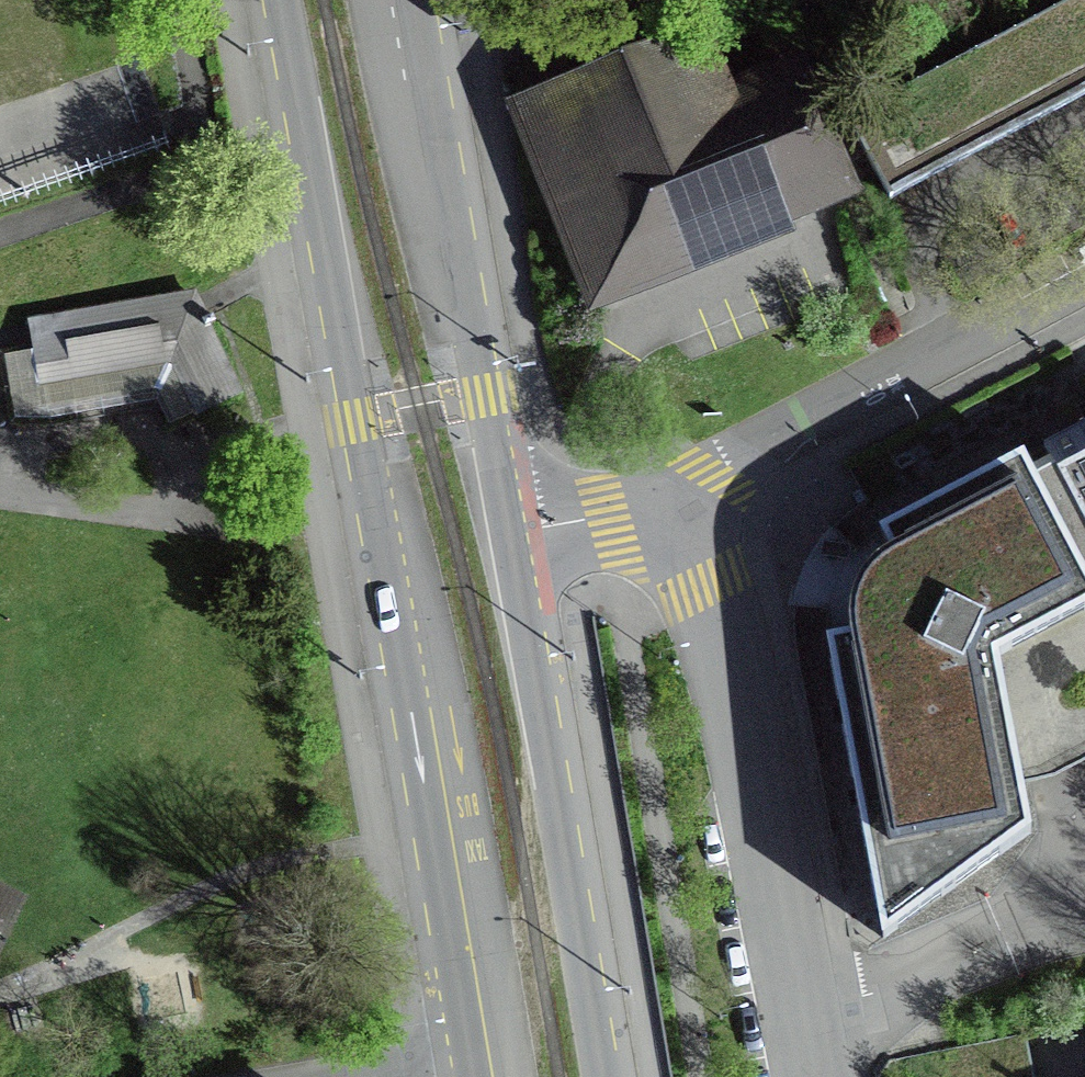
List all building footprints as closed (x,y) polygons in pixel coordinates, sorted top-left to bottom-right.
[(845,124),(887,203),(1084,98),(1084,0),(1079,0),(845,124)] [(583,295),(820,200),(843,192),(796,77),(727,105),(698,34),(675,43),(670,56),(613,79),(601,70),(571,82),(511,107),(583,295)] [(155,405),(168,426),(244,396),(212,329),(216,326),(209,320),(200,324),(195,315),(203,308),(195,292),(26,320),(31,351),(3,358),(13,421),(48,423),(155,405)] [(1039,451),(1047,466),(1084,538),(1084,427),(1039,451)] [(994,661),(1084,613),(1084,588),(1080,580),(1084,578),(1084,538),(1047,466),(1027,475),(1019,461),(876,537),(887,557),(867,572),(853,592),(845,615),(846,640),(824,645),(880,943),(1028,837),(994,661)] [(1022,1038),(891,1063),(894,1076),(1030,1076),(1022,1038)]
